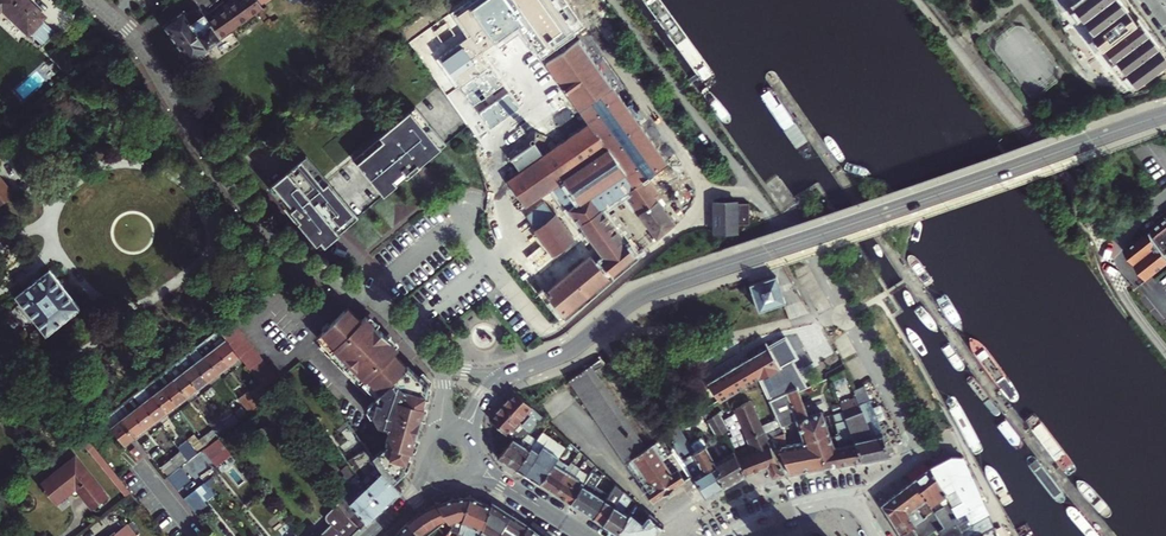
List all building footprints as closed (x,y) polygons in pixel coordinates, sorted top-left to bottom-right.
[(24,0),(0,0),(0,14),(22,37),(23,36),(33,47),(49,32),(38,21),(42,18),(24,0)] [(160,22),(187,61),(207,47),(206,45),(258,9),(256,7),(265,0),(230,0),(221,6),(224,10),(206,23),(196,9),(186,16),(181,9),(160,22)] [(321,9),(334,0),(314,0),(321,9)] [(357,0),(343,0),(352,13),(361,6),(357,0)] [(1121,0),(1075,0),(1068,5),(1134,90),(1165,66),(1165,58),(1121,0)] [(554,149),(548,141),(544,144),(538,142),(532,139),(532,138),(531,136),(530,134),(528,133),(526,133),(524,133),(523,135),(521,136),(520,138),(520,139),(521,142),(522,143),(523,145),(525,145),(528,145),(530,144),(541,150),(545,155),(537,161),(515,178),(504,186),(523,211),(550,192),(580,233),(594,252),(547,291),(540,296),(553,312),(559,318),(560,318),(568,312),(638,254),(632,246),(631,247),(627,241),(622,244),(606,221),(601,214),(599,212),(602,210),(624,194),(627,202),(654,241),(670,229),(654,207),(654,196),(643,181),(664,166),(637,128),(642,124),(630,107),(625,111),(621,106),(615,98),(603,81),(601,78),(590,63),(577,44),(542,68),(561,96),(569,107),(583,127),(570,137),(567,139),(565,136),(562,138),(564,142),(554,149)] [(499,53),(456,79),(488,133),(531,107),(499,53)] [(601,78),(603,81),(615,98),(618,99),(620,98),(621,96),(622,94),(622,92),(621,90),(618,90),(615,86),(616,84),(615,82),(614,81),(613,81),(612,81),(609,77),(609,75),(608,73),(606,72),(604,72),(603,72),(601,73),(601,76),(601,78)] [(621,106),(625,111),(630,107),(627,102),(621,106)] [(583,127),(569,107),(555,117),(570,137),(583,127)] [(411,110),(374,140),(347,163),(378,200),(392,188),(400,182),(401,184),(416,172),(414,170),(442,147),(411,110)] [(506,166),(515,178),(537,161),(528,149),(506,166)] [(291,226),(293,225),(311,246),(315,252),(354,221),(324,185),(301,157),(263,188),(281,209),(279,211),(291,226)] [(8,195),(0,184),(0,201),(8,195)] [(732,202),(712,204),(714,234),(737,233),(736,224),(748,224),(747,204),(732,202)] [(532,233),(553,218),(543,205),(522,220),(532,233)] [(615,215),(606,221),(622,244),(627,241),(631,238),(615,215)] [(532,233),(551,257),(571,241),(553,218),(532,233)] [(1161,251),(1165,247),(1165,220),(1165,219),(1148,233),(1161,251)] [(533,273),(547,291),(594,252),(580,233),(571,241),(551,257),(533,273)] [(1147,234),(1123,254),(1146,282),(1165,266),(1165,258),(1147,234)] [(784,272),(747,285),(756,311),(781,303),(782,307),(801,300),(784,272)] [(13,299),(21,310),(15,315),(27,331),(34,325),(43,336),(76,310),(65,297),(56,286),(46,273),(13,299)] [(403,470),(405,462),(426,384),(417,375),(414,378),(409,372),(387,349),(391,346),(359,310),(355,313),(342,299),(311,326),(317,334),(312,338),(354,388),(359,384),(364,391),(357,398),(357,405),(361,410),(365,409),(369,421),(382,424),(378,440),(382,444),(368,456),(388,481),(403,470)] [(221,329),(226,337),(239,355),(259,384),(262,388),(274,377),(234,319),(221,329)] [(450,329),(446,324),(438,331),(442,335),(450,329)] [(786,336),(768,346),(781,367),(760,376),(769,398),(795,384),(796,386),(804,384),(792,361),(799,358),(786,336)] [(209,339),(214,346),(227,364),(239,355),(226,337),(217,344),(211,337),(209,339)] [(198,347),(216,373),(227,364),(214,346),(205,352),(200,345),(198,347)] [(707,383),(720,401),(760,376),(781,367),(768,346),(707,383)] [(188,355),(206,381),(216,373),(198,347),(188,355)] [(178,363),(196,388),(206,381),(188,355),(178,363)] [(168,371),(173,378),(186,396),(196,388),(178,363),(168,371)] [(830,376),(832,382),(848,374),(845,369),(830,376)] [(158,379),(163,386),(176,404),(186,396),(173,378),(165,384),(160,377),(158,379)] [(259,384),(247,392),(251,397),(262,388),(259,384)] [(773,435),(788,472),(793,471),(823,466),(817,442),(802,400),(796,386),(795,384),(769,398),(774,410),(788,403),(797,424),(781,427),(782,430),(773,435)] [(148,387),(153,393),(166,412),(176,404),(163,386),(155,391),(150,385),(148,387)] [(856,397),(850,399),(852,406),(869,400),(863,386),(853,390),(856,397)] [(534,406),(515,389),(490,415),(490,417),(507,433),(534,406)] [(137,395),(142,401),(155,420),(166,412),(153,393),(144,400),(139,393),(137,395)] [(252,406),(244,395),(237,400),(245,412),(252,406)] [(808,398),(802,400),(817,442),(823,466),(836,463),(832,446),(836,445),(834,436),(829,437),(818,404),(811,407),(808,398)] [(840,403),(842,408),(860,458),(886,454),(879,433),(880,432),(869,400),(852,406),(850,399),(840,403)] [(245,412),(237,400),(228,407),(236,419),(245,412)] [(126,403),(131,410),(144,428),(155,420),(142,401),(133,408),(128,401),(126,403)] [(737,454),(749,475),(767,465),(771,475),(788,472),(773,435),(782,430),(777,432),(767,436),(752,403),(739,409),(752,439),(750,440),(752,447),(737,454)] [(832,446),(836,463),(860,458),(842,408),(836,410),(839,420),(834,422),(839,435),(834,436),(836,445),(832,446)] [(117,410),(115,412),(133,436),(144,428),(131,410),(122,417),(117,410)] [(539,419),(543,414),(538,410),(517,433),(523,437),(529,430),(539,419)] [(124,443),(133,436),(115,412),(106,419),(124,443)] [(712,420),(720,438),(727,434),(733,431),(726,419),(730,418),(727,413),(712,420)] [(546,426),(543,430),(565,445),(566,444),(577,452),(580,448),(543,414),(539,419),(546,426)] [(216,415),(206,423),(210,428),(215,435),(225,427),(216,415)] [(231,415),(225,419),(229,424),(235,420),(231,415)] [(691,420),(663,431),(674,443),(675,443),(694,476),(708,498),(717,493),(725,489),(719,479),(728,473),(709,444),(691,420)] [(773,424),(777,432),(782,430),(781,427),(779,422),(773,424)] [(210,428),(200,436),(204,443),(215,435),(210,428)] [(517,433),(516,431),(497,455),(515,466),(537,437),(529,430),(523,437),(517,433)] [(709,444),(728,473),(719,479),(725,489),(749,475),(737,454),(727,434),(720,438),(729,456),(725,459),(714,441),(709,444)] [(200,436),(189,444),(191,447),(194,451),(204,443),(200,436)] [(537,437),(515,466),(539,481),(557,456),(560,452),(544,441),(538,437),(537,437)] [(214,438),(199,450),(212,466),(227,454),(214,438)] [(185,441),(175,449),(184,461),(195,452),(194,451),(191,447),(190,448),(185,441)] [(654,443),(633,456),(652,485),(646,488),(653,501),(687,480),(680,467),(673,471),(663,457),(654,443)] [(134,447),(129,450),(135,459),(140,455),(134,447)] [(343,460),(355,475),(379,507),(395,491),(388,481),(368,456),(361,447),(343,460)] [(176,452),(166,459),(174,469),(184,462),(176,452)] [(557,456),(539,481),(553,490),(563,478),(559,474),(567,464),(557,456)] [(72,457),(37,485),(52,503),(73,487),(90,508),(104,497),(72,457)] [(596,463),(589,457),(587,460),(594,466),(596,463)] [(166,459),(157,466),(165,476),(174,469),(166,459)] [(951,459),(929,469),(948,497),(957,490),(964,499),(954,506),(958,512),(962,512),(980,500),(962,459),(951,459)] [(553,490),(561,495),(570,482),(570,481),(581,468),(570,461),(567,464),(559,474),(563,478),(553,490)] [(589,473),(569,500),(592,514),(609,492),(597,483),(604,473),(594,466),(589,473)] [(561,495),(569,500),(589,473),(581,468),(570,481),(570,482),(561,495)] [(937,535),(974,535),(991,526),(980,500),(962,512),(958,512),(954,506),(948,497),(929,469),(912,481),(934,515),(942,527),(934,532),(937,535)] [(337,507),(344,500),(350,509),(344,514),(356,527),(360,522),(363,523),(379,507),(355,475),(347,482),(355,492),(345,500),(336,488),(328,494),(337,507)] [(912,481),(901,490),(914,510),(915,510),(918,507),(927,520),(934,515),(912,481)] [(609,492),(592,514),(601,519),(624,489),(617,482),(609,492)] [(207,491),(201,483),(180,499),(194,515),(204,506),(198,499),(207,491)] [(601,519),(615,529),(629,512),(624,508),(633,497),(624,489),(601,519)] [(927,520),(930,525),(926,528),(915,510),(914,510),(901,490),(879,506),(898,535),(928,535),(934,532),(942,527),(934,515),(927,520)] [(447,499),(434,503),(449,524),(451,521),(448,517),(458,511),(468,496),(461,496),(447,499)] [(488,506),(468,496),(458,511),(451,521),(449,524),(440,535),(473,535),(488,506)] [(629,512),(615,529),(627,533),(652,530),(656,528),(663,525),(637,501),(629,512)] [(406,520),(419,535),(424,535),(425,535),(426,535),(440,535),(449,524),(434,503),(418,511),(412,515),(406,520)] [(510,516),(489,504),(488,506),(473,535),(499,535),(510,516)] [(344,514),(337,522),(349,534),(356,527),(344,514)] [(526,526),(519,521),(510,516),(499,535),(519,535),(526,526)] [(406,520),(389,535),(419,535),(406,520)] [(349,534),(337,522),(328,531),(324,527),(313,535),(347,535),(349,534)] [(111,535),(133,535),(125,525),(111,535)] [(526,526),(519,535),(540,535),(526,526)] [(991,526),(974,535),(995,535),(991,526)]
